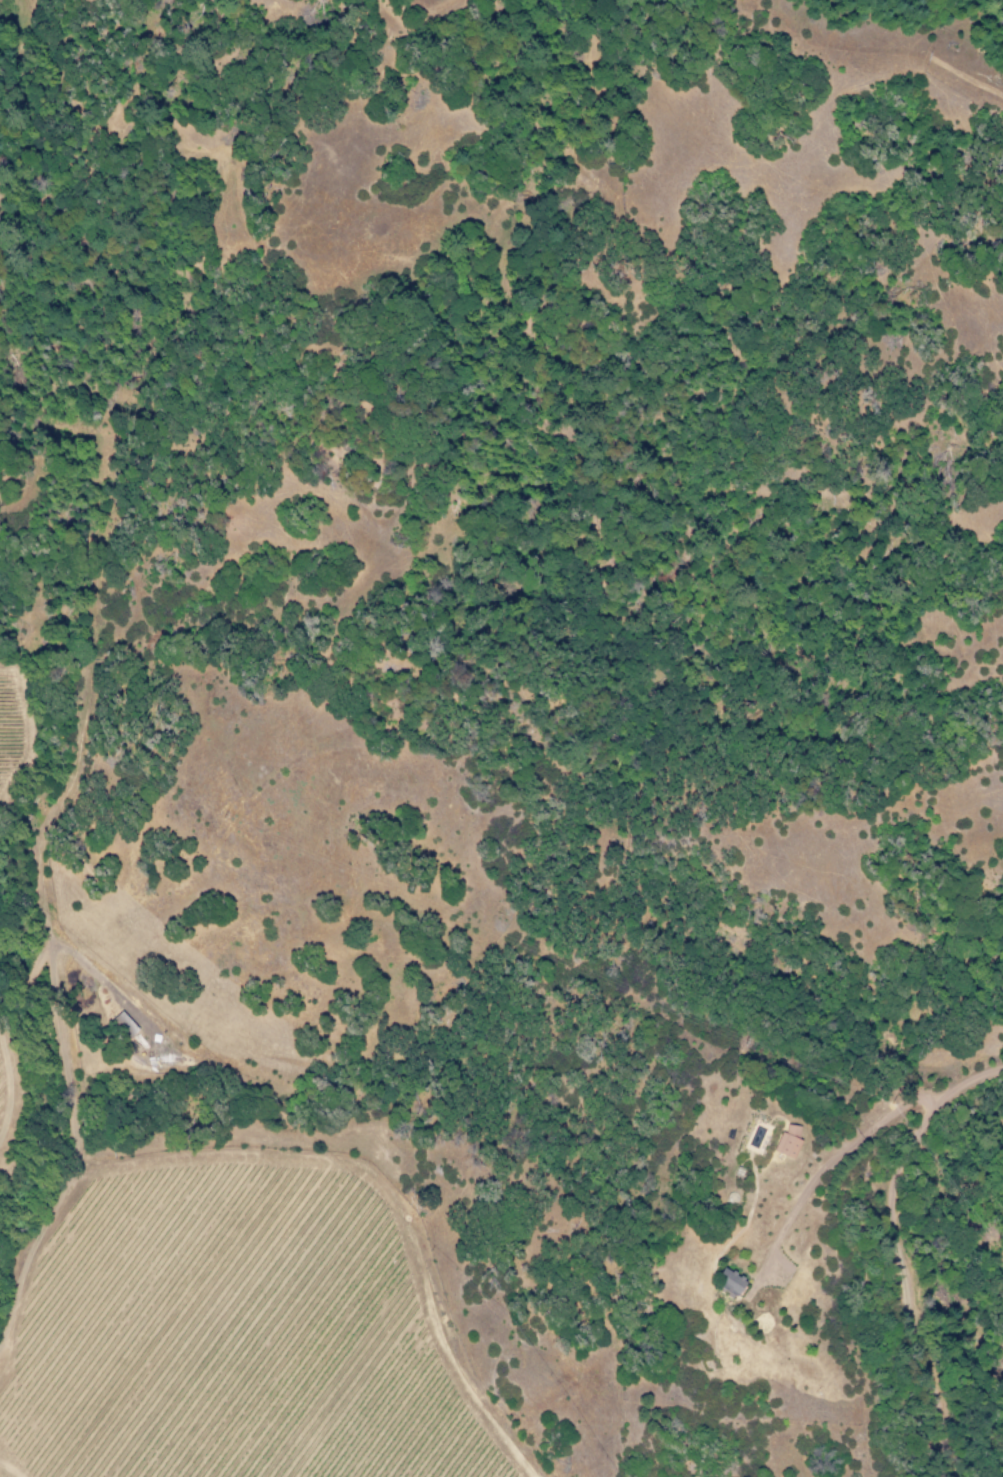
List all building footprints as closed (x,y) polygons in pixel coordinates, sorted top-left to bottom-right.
[(136,1030),(119,1012),(109,1021),(127,1039),(136,1030)] [(770,1153),(791,1160),(800,1129),(785,1124),(781,1135),(777,1133),(770,1153)] [(711,1286),(733,1298),(741,1282),(720,1270),(711,1286)]
